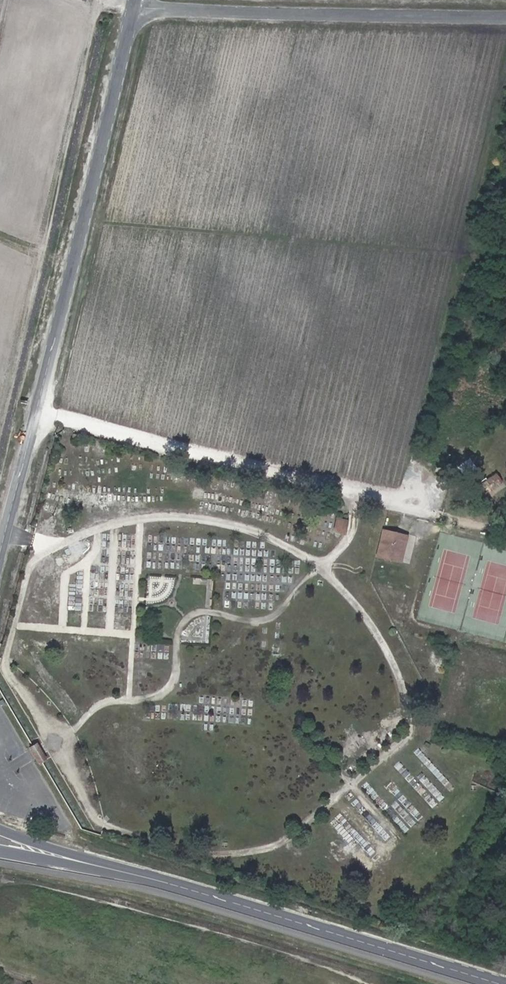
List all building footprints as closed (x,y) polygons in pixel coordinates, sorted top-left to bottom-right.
[(472,491),(478,500),(501,483),(495,474),(472,491)] [(478,500),(472,491),(468,494),(474,503),(478,500)] [(335,518),(332,532),(344,535),(348,521),(335,518)] [(382,529),(375,556),(401,563),(407,536),(382,529)] [(37,764),(42,762),(46,759),(36,744),(32,746),(28,748),(37,764)]
